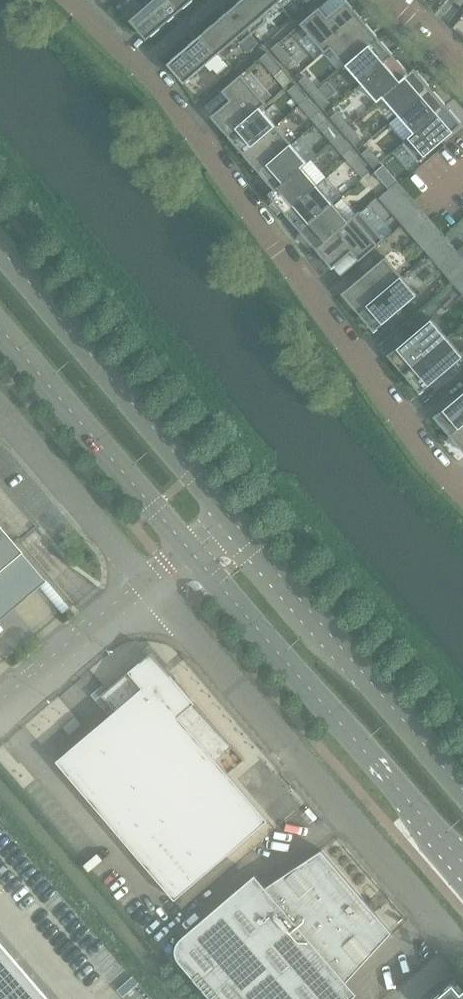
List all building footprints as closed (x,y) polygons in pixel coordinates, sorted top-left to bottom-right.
[(182,9),(174,0),(150,0),(152,2),(131,20),(147,39),(182,9)] [(193,0),(174,0),(182,9),(193,0)] [(279,3),(277,0),(243,0),(232,9),(253,33),(267,22),(262,17),(279,3)] [(330,47),(362,19),(347,1),(328,17),(320,7),(301,24),(325,52),(331,48),(330,47)] [(253,33),(232,9),(203,34),(220,54),(236,39),(241,44),(253,33)] [(346,65),(375,39),(378,37),(362,19),(330,47),(331,48),(346,65)] [(224,59),(220,54),(203,34),(168,64),(185,83),(206,65),(211,70),(224,59)] [(361,83),(394,55),(388,49),(378,37),(375,39),(346,65),(361,83)] [(289,55),(278,42),(271,49),(282,61),(289,55)] [(279,67),(267,53),(260,59),(272,73),(279,67)] [(382,97),(407,76),(410,73),(394,55),(361,83),(378,102),(383,98),(382,97)] [(398,115),(430,87),(415,68),(412,71),(410,73),(407,76),(382,97),(383,98),(398,115)] [(228,135),(231,133),(260,107),(261,108),(266,103),(241,74),(222,91),(231,100),(215,114),(221,121),(218,123),(228,135)] [(319,89),(309,78),(302,84),(311,95),(319,89)] [(414,133),(443,107),(446,105),(430,87),(398,115),(414,133)] [(307,99),(297,88),(290,94),(300,105),(307,99)] [(328,100),(319,89),(311,95),(321,106),(328,100)] [(316,110),(307,99),(300,105),(309,116),(316,110)] [(444,140),(460,127),(462,124),(457,117),(446,105),(443,107),(414,133),(403,142),(419,162),(444,141),(444,140)] [(247,151),(276,126),(261,108),(260,107),(231,133),(247,151)] [(350,125),(340,114),(333,121),(343,132),(350,125)] [(338,135),(329,124),(321,131),(331,141),(338,135)] [(359,136),(350,125),(343,132),(352,142),(359,136)] [(262,169),(292,144),(276,126),(247,151),(262,169)] [(347,146),(338,135),(331,141),(340,152),(347,146)] [(302,167),(308,163),(292,144),(262,169),(277,187),(302,166),(302,167)] [(381,162),(372,151),(364,157),(374,168),(381,162)] [(369,172),(360,161),(353,167),(362,178),(369,172)] [(394,175),(386,165),(376,174),(384,183),(394,175)] [(318,185),(302,167),(302,166),(277,187),(272,191),(288,210),(318,185)] [(388,190),(375,174),(366,182),(379,198),(388,190)] [(414,200),(400,184),(398,181),(388,190),(396,198),(404,208),(414,200)] [(304,229),(333,203),(318,185),(288,210),(293,216),(291,219),(301,231),(304,229)] [(396,198),(388,190),(379,198),(387,206),(396,198)] [(395,216),(404,208),(396,198),(387,206),(395,216)] [(402,224),(421,209),(414,200),(404,208),(395,216),(402,224)] [(319,246),(348,220),(333,203),(304,229),(319,246)] [(420,226),(429,218),(421,209),(402,224),(410,234),(420,226)] [(384,240),(376,231),(359,211),(348,220),(319,246),(325,253),(322,255),(333,267),(351,251),(360,261),(384,240)] [(445,236),(429,218),(420,226),(436,245),(445,236)] [(436,245),(420,226),(410,234),(427,253),(436,245)] [(439,268),(458,251),(445,236),(436,245),(427,253),(439,268)] [(462,273),(462,257),(458,251),(439,268),(452,283),(462,273)] [(363,309),(403,275),(386,256),(347,290),(363,309)] [(452,283),(462,295),(462,273),(452,283)] [(376,330),(419,294),(403,275),(363,309),(369,316),(366,318),(376,330)] [(409,371),(449,337),(433,318),(393,352),(409,371)] [(462,358),(462,353),(449,337),(409,371),(415,378),(412,380),(423,393),(462,358)] [(462,427),(462,395),(440,415),(456,433),(462,427)] [(0,482),(0,566),(19,550),(10,540),(14,538),(16,540),(35,523),(0,482)] [(19,550),(0,566),(0,614),(42,579),(19,550)] [(70,607),(46,579),(38,586),(62,614),(70,607)] [(268,820),(217,760),(232,747),(244,761),(245,760),(176,679),(170,684),(152,663),(146,668),(141,662),(100,696),(101,697),(102,696),(116,711),(57,761),(175,900),(268,820)] [(82,724),(75,716),(64,727),(70,734),(82,724)] [(392,932),(375,912),(380,908),(372,899),(368,903),(322,850),(266,888),(247,904),(237,891),(183,937),(181,940),(179,945),(178,951),(179,956),(182,961),(214,998),(329,998),(347,983),(392,932)] [(0,944),(0,998),(47,998),(0,944)] [(454,982),(434,998),(462,998),(462,992),(454,982)]
